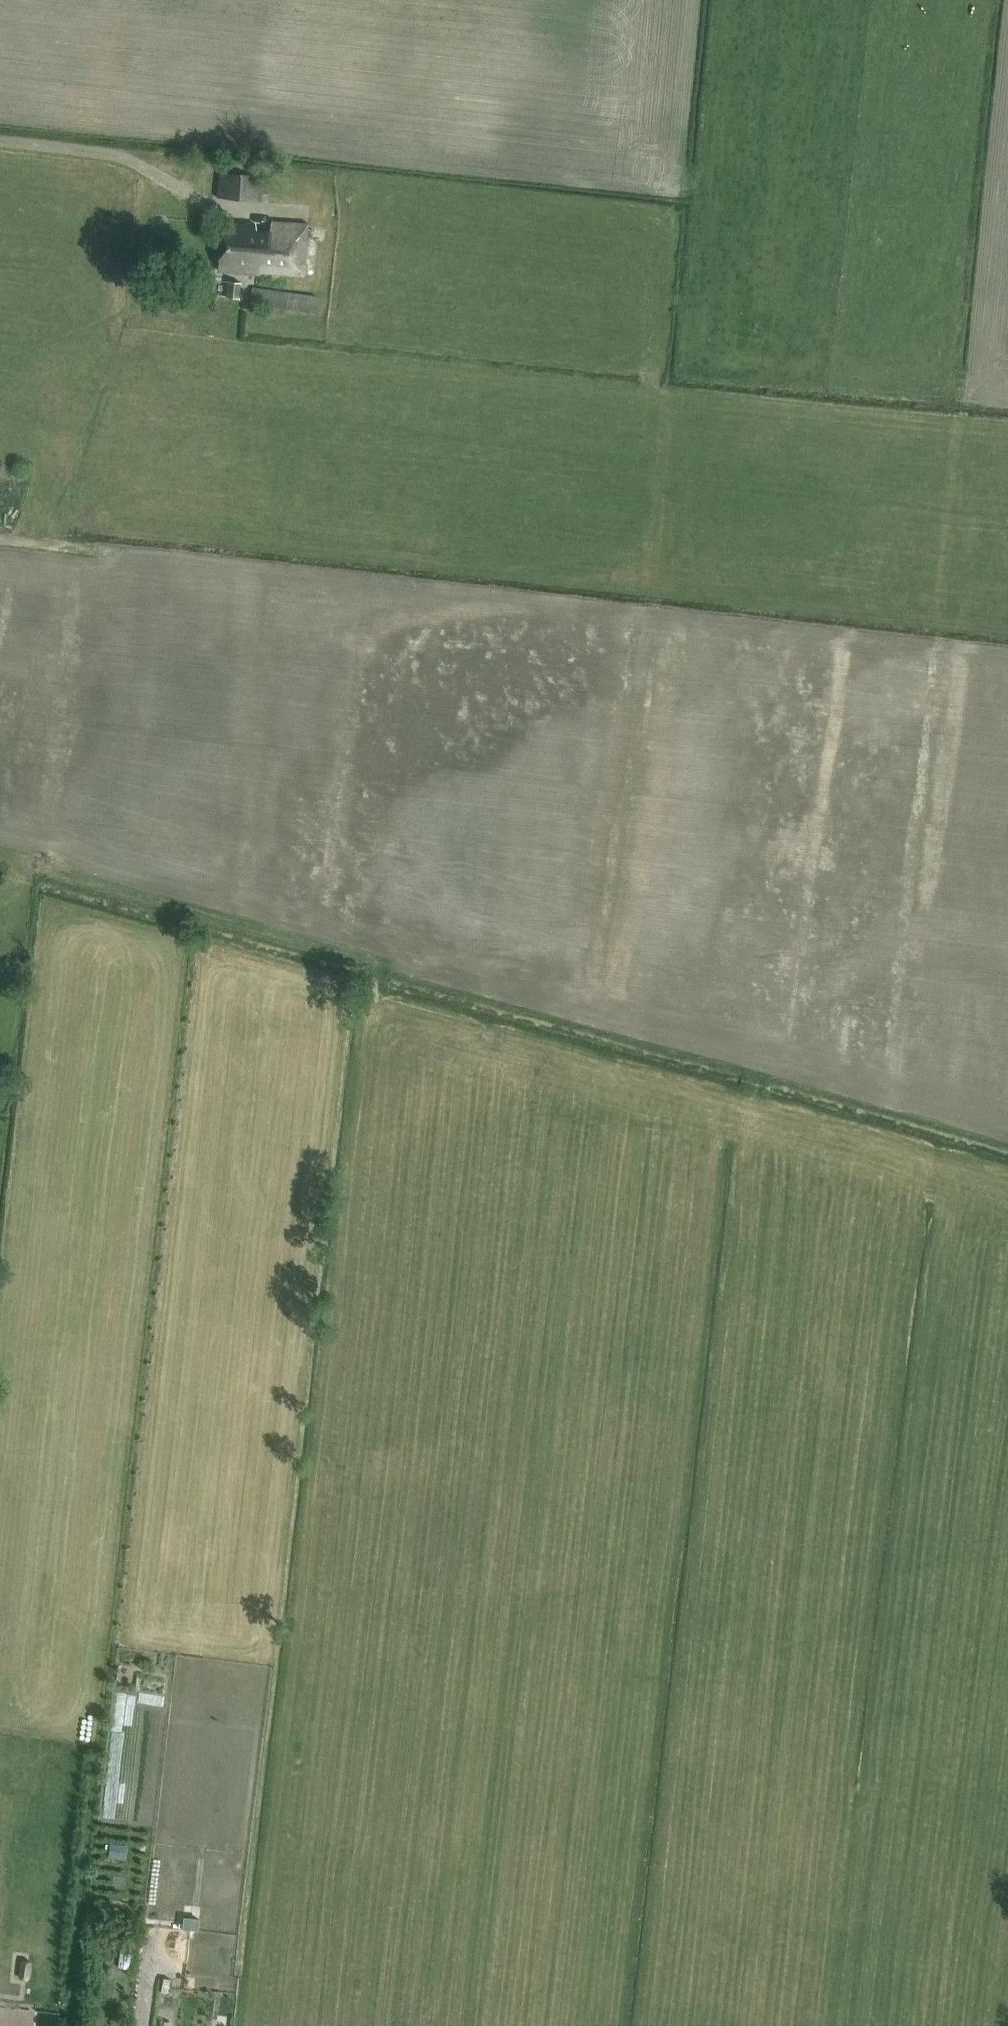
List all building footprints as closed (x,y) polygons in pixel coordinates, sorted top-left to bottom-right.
[(262,200),(263,192),(268,192),(270,162),(227,158),(225,171),(219,170),(217,196),(262,200)] [(304,275),(308,224),(271,220),(270,234),(256,233),(257,224),(224,221),(219,270),(261,274),(261,271),(304,275)] [(239,297),(241,281),(228,281),(227,296),(239,297)] [(314,311),(315,294),(252,286),(251,302),(314,311)] [(223,1894),(225,1866),(175,1862),(170,1924),(183,1925),(185,1891),(223,1894)]
